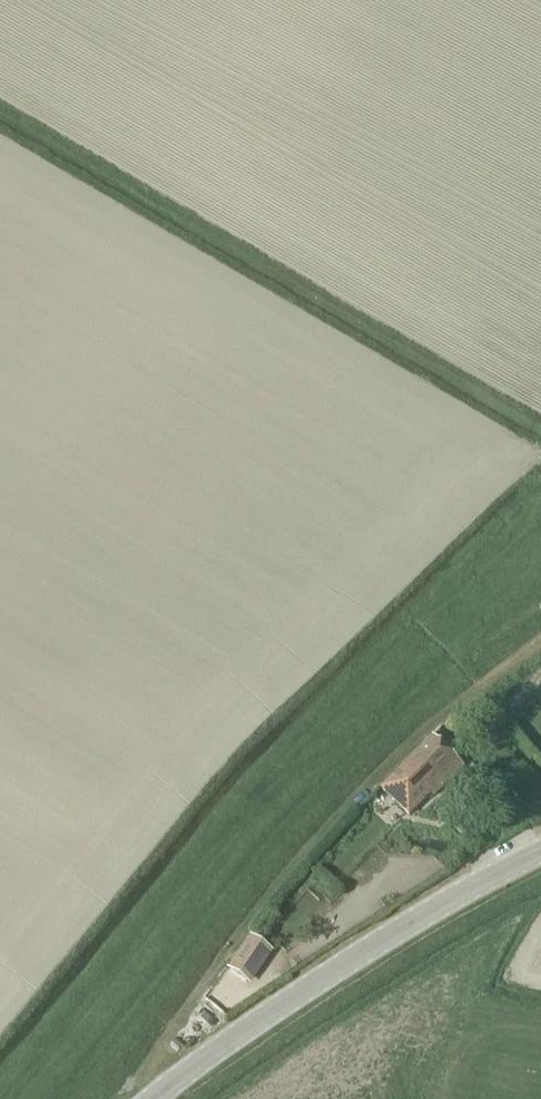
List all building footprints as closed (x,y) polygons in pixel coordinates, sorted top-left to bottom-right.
[(430,801),(449,780),(463,765),(430,734),(401,766),(402,768),(384,787),(412,813),(426,798),(430,801)] [(483,783),(472,795),(483,806),(494,795),(483,783)] [(247,981),(268,949),(251,938),(230,969),(247,981)]
